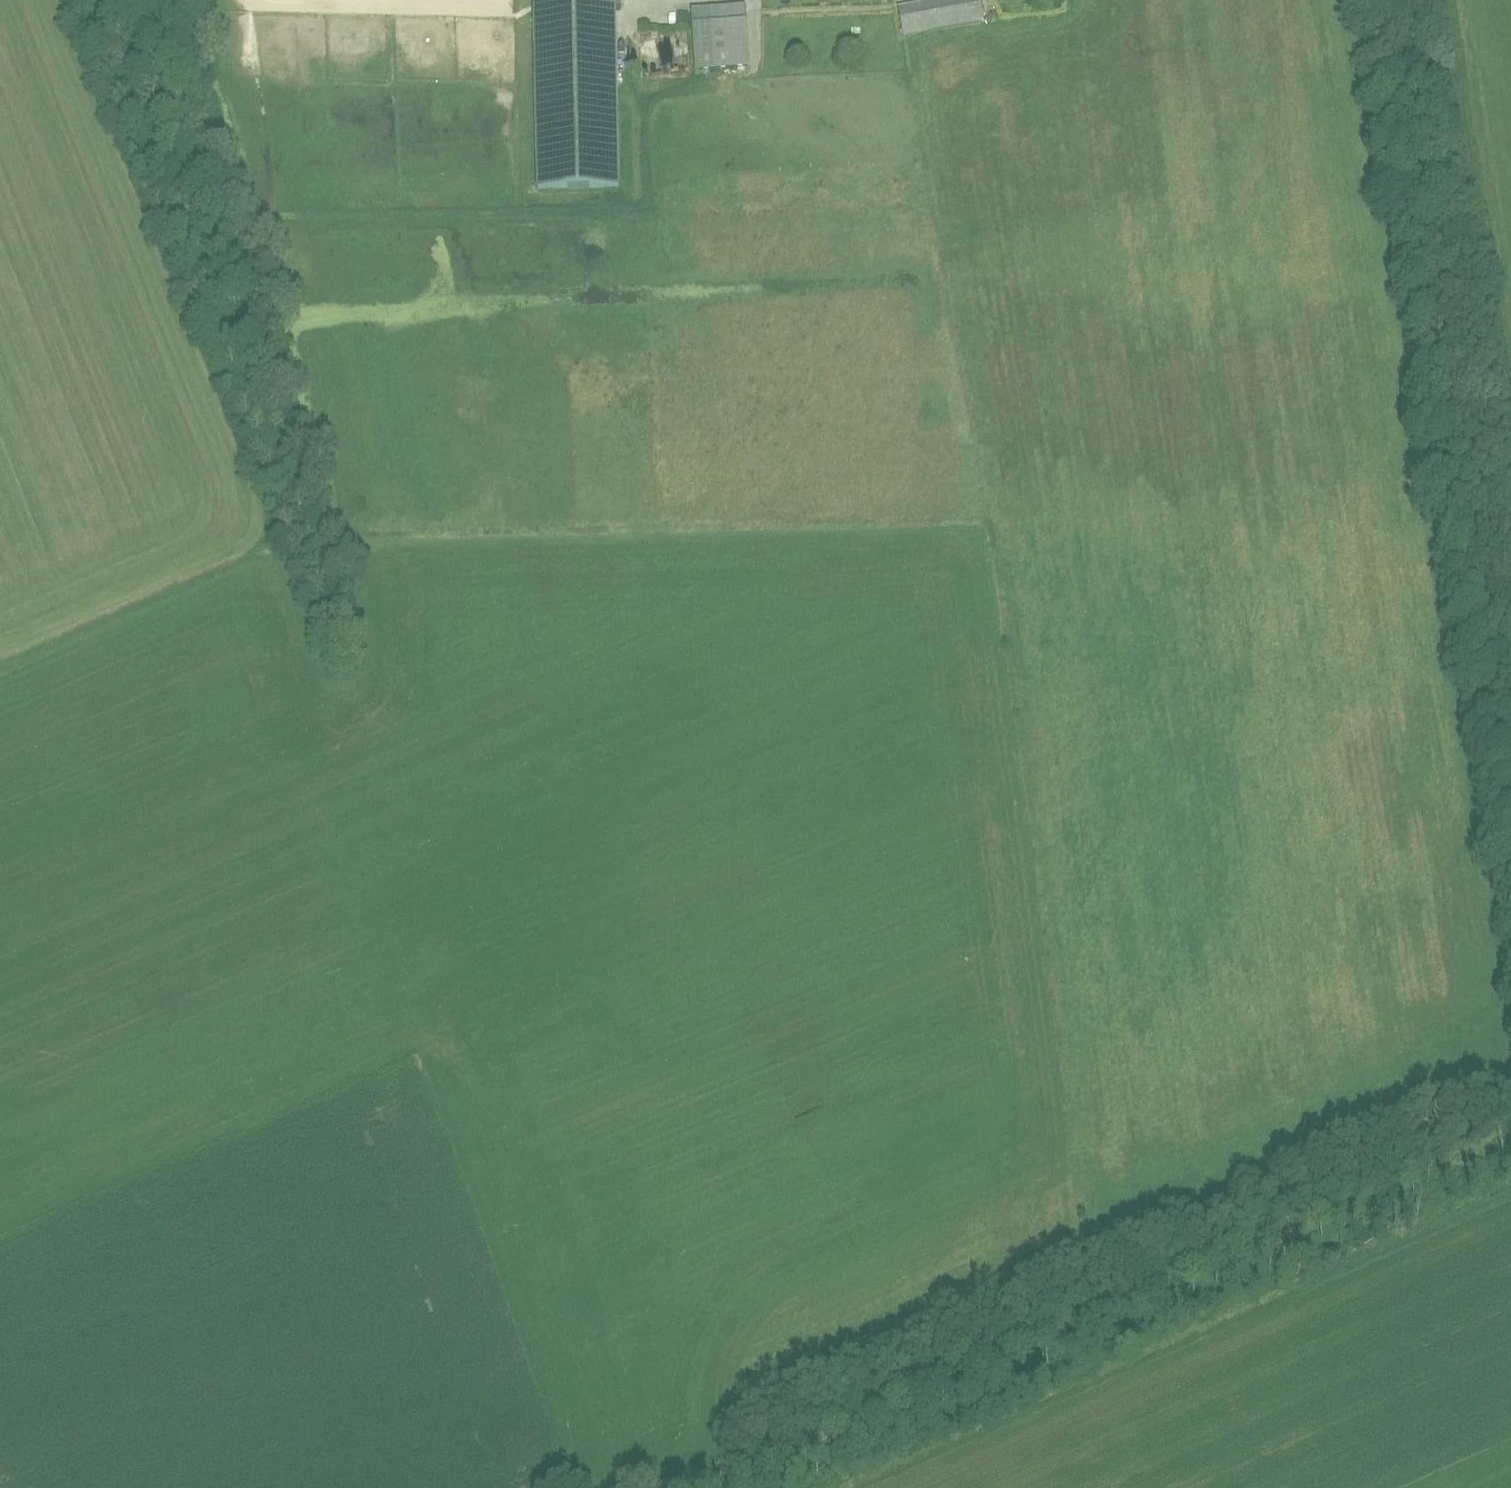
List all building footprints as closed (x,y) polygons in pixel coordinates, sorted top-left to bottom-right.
[(619,187),(615,0),(534,0),(538,188),(619,187)] [(984,23),(980,0),(942,0),(897,8),(903,37),(984,23)] [(746,8),(692,12),(697,70),(750,66),(746,8)] [(649,58),(664,54),(659,33),(643,37),(649,58)]
